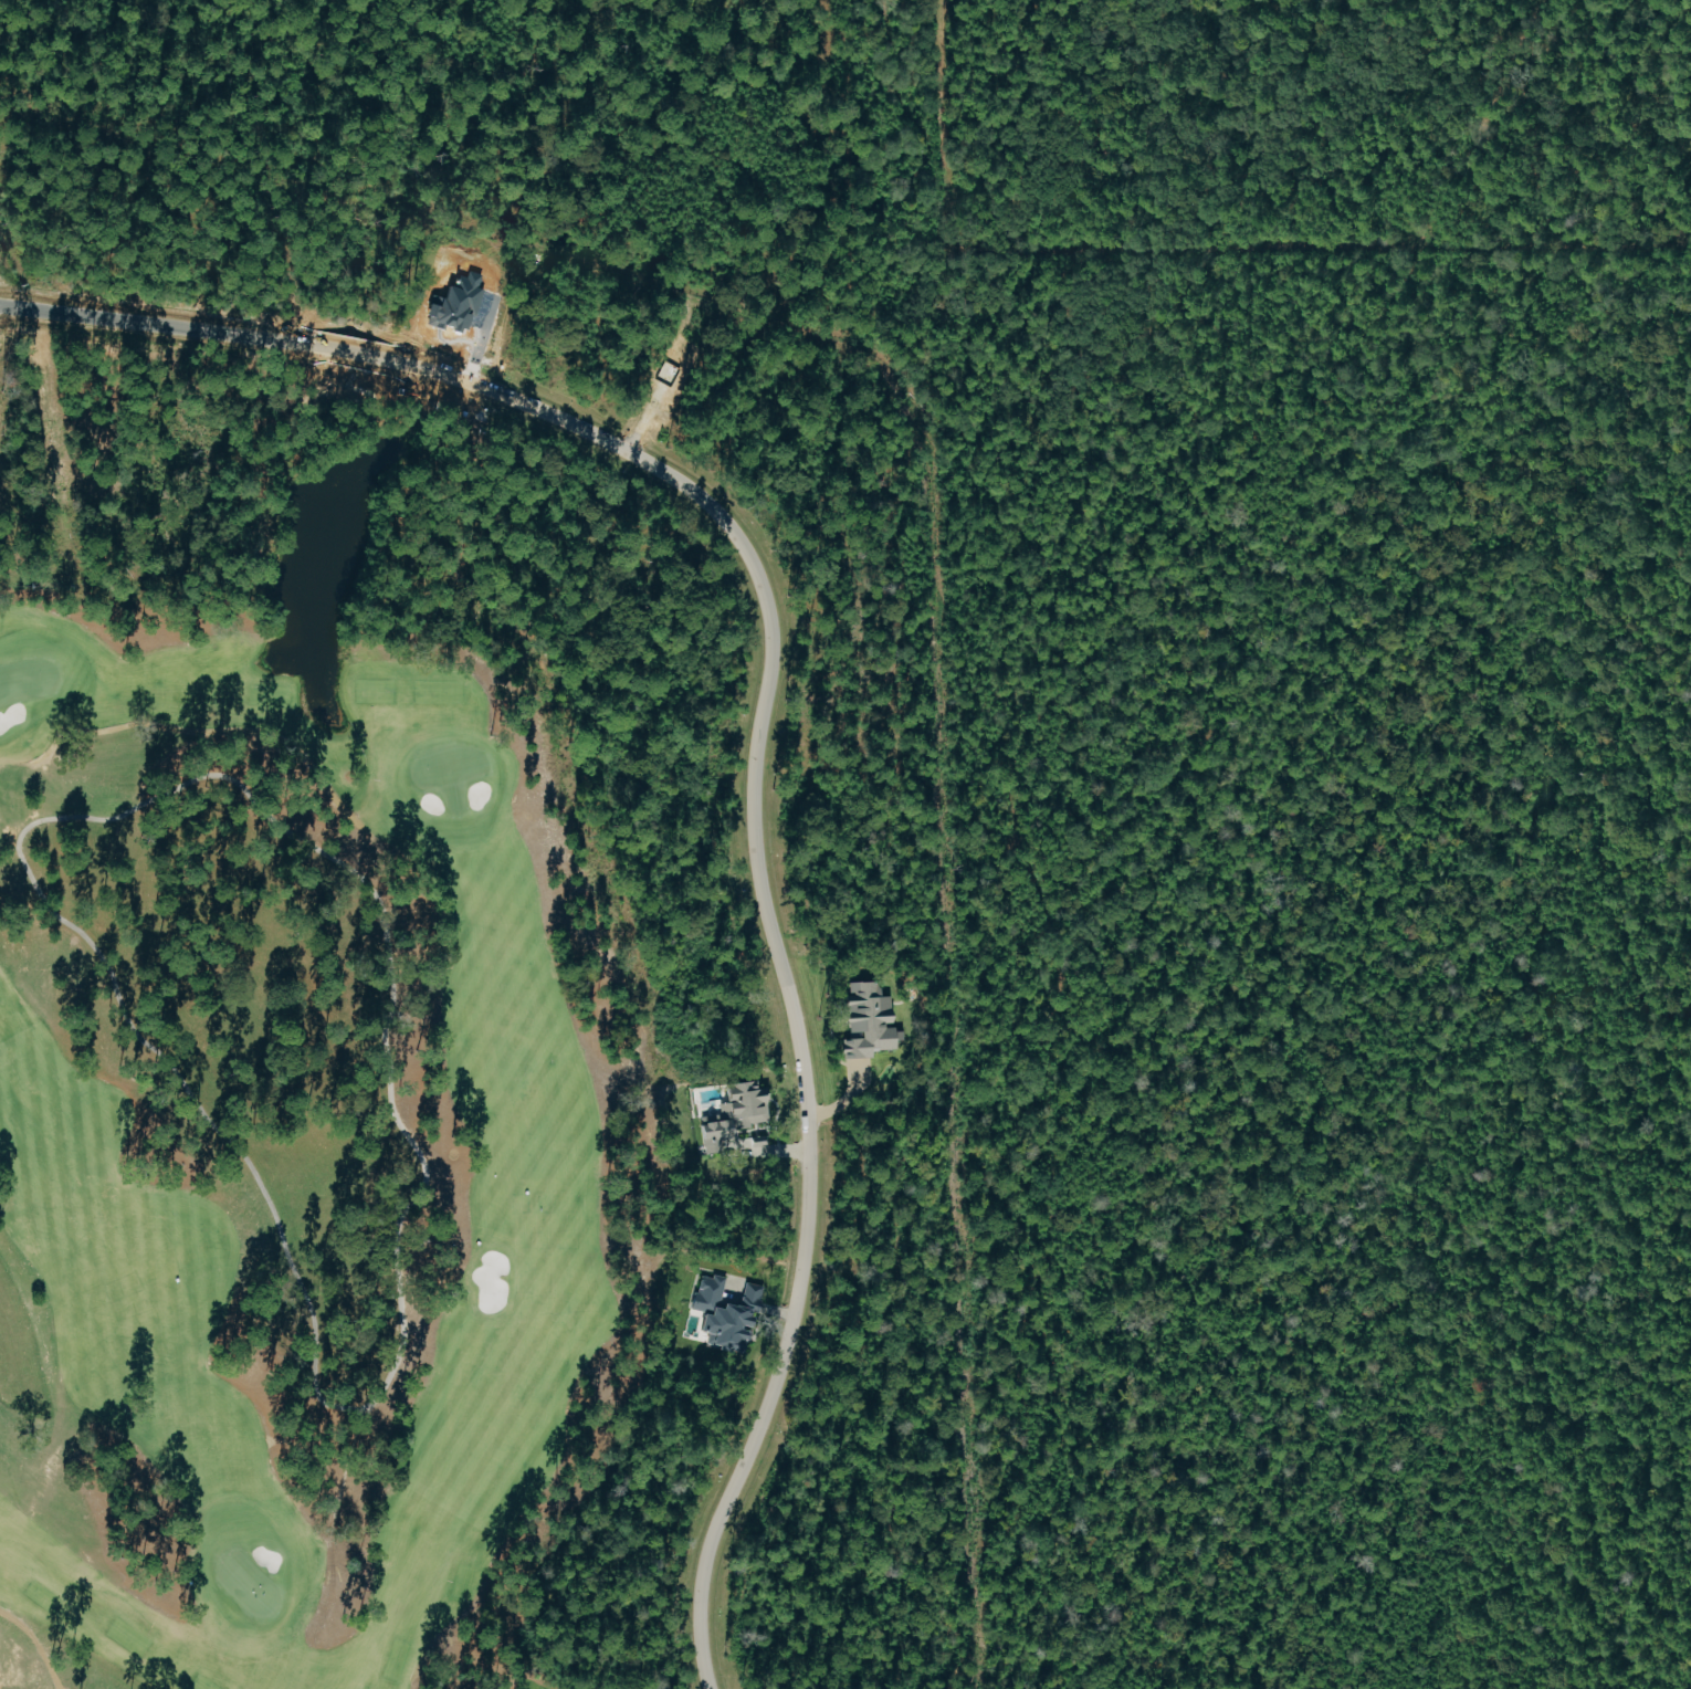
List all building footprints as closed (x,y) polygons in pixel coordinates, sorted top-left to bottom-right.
[(682,366),(667,360),(659,377),(675,383),(682,366)] [(851,982),(853,1039),(846,1039),(847,1058),(876,1058),(876,1050),(900,1049),(900,1040),(906,1040),(906,1027),(896,1027),(895,996),(883,997),(882,981),(851,982)] [(704,1124),(708,1155),(725,1152),(723,1139),(739,1137),(738,1130),(758,1127),(757,1123),(770,1121),(768,1105),(772,1105),(770,1088),(761,1089),(760,1081),(731,1085),(734,1102),(724,1103),(727,1121),(704,1124)] [(767,1286),(749,1282),(744,1307),(725,1302),(730,1277),(717,1274),(716,1278),(703,1275),(696,1309),(710,1312),(705,1332),(712,1333),(710,1344),(749,1353),(754,1329),(757,1330),(767,1286)]
